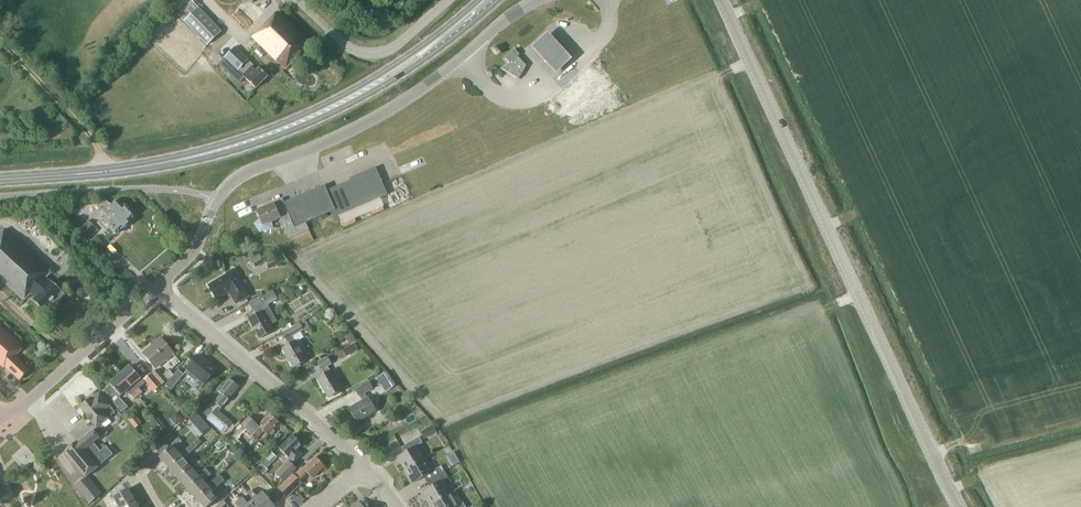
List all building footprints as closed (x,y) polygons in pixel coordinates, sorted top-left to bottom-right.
[(183,21),(198,7),(191,0),(176,14),(183,21)] [(198,7),(183,21),(206,45),(221,31),(198,7)] [(285,69),(289,65),(309,44),(276,12),(252,37),(252,38),(285,69)] [(547,34),(530,49),(556,77),(573,62),(547,34)] [(256,71),(251,67),(253,66),(234,47),(230,51),(224,57),(234,67),(237,70),(242,75),(242,76),(244,78),(255,89),(267,76),(258,68),(256,71)] [(518,79),(526,66),(517,56),(519,54),(514,49),(504,58),(509,63),(502,70),(518,79)] [(237,70),(231,76),(239,83),(244,78),(242,76),(242,75),(237,70)] [(273,203),(273,204),(256,211),(260,219),(254,224),(260,232),(272,229),(270,222),(279,218),(289,239),(301,234),(308,231),(305,223),(330,213),(333,219),(348,212),(387,195),(382,183),(381,183),(375,169),(350,179),(351,181),(327,192),(327,191),(324,185),(305,194),(284,203),(282,199),(273,203)] [(93,198),(72,201),(73,206),(94,204),(93,198)] [(100,219),(96,223),(106,232),(110,228),(113,231),(113,235),(119,235),(118,230),(132,217),(132,212),(123,204),(121,206),(114,200),(110,204),(105,200),(99,206),(106,213),(100,219)] [(60,221),(73,234),(77,230),(63,217),(60,221)] [(87,242),(98,230),(87,220),(76,232),(87,242)] [(46,276),(51,271),(39,260),(14,236),(5,228),(0,234),(0,278),(23,300),(29,293),(34,297),(32,299),(44,311),(62,292),(50,280),(50,281),(46,276)] [(69,259),(63,253),(57,259),(62,265),(69,259)] [(255,267),(264,262),(259,254),(251,260),(255,267)] [(279,263),(274,255),(264,261),(269,269),(279,263)] [(249,296),(233,269),(226,273),(227,274),(208,285),(216,299),(229,291),(232,296),(231,296),(236,303),(249,296)] [(266,309),(263,304),(259,298),(249,304),(252,310),(253,310),(256,315),(248,319),(259,338),(273,331),(269,325),(276,321),(268,308),(266,309)] [(309,326),(305,320),(300,323),(299,323),(293,327),(282,333),(286,340),(286,339),(289,344),(282,349),(293,368),(307,360),(295,341),(292,336),(303,330),(303,329),(309,326)] [(15,356),(23,348),(0,326),(0,367),(2,369),(5,367),(19,380),(29,370),(15,356)] [(156,368),(171,355),(172,353),(160,339),(143,353),(156,368)] [(354,351),(358,349),(354,342),(350,344),(354,351)] [(215,369),(199,356),(200,354),(184,372),(194,381),(197,378),(203,383),(200,386),(201,386),(217,368),(216,368),(215,369)] [(330,371),(327,366),(331,364),(327,357),(317,363),(321,370),(321,369),(324,374),(317,379),(328,398),(342,390),(330,371)] [(130,386),(138,396),(142,392),(139,388),(145,383),(130,366),(129,367),(128,367),(124,370),(124,371),(120,375),(130,386)] [(162,375),(157,369),(152,373),(161,385),(173,375),(169,369),(162,375)] [(170,390),(183,374),(178,370),(165,385),(170,390)] [(378,377),(385,392),(396,388),(390,372),(378,377)] [(153,391),(161,385),(151,373),(143,380),(153,391)] [(134,399),(138,396),(130,386),(120,375),(115,379),(114,378),(110,381),(111,383),(110,384),(110,385),(104,390),(107,394),(108,397),(123,414),(129,408),(119,396),(120,395),(126,390),(134,399)] [(214,402),(218,406),(216,408),(218,411),(239,387),(229,379),(223,387),(220,385),(216,390),(221,393),(214,402)] [(367,398),(364,393),(373,388),(369,381),(354,390),(358,396),(359,396),(362,401),(348,409),(356,422),(376,411),(368,397),(367,398)] [(92,430),(99,438),(106,432),(100,424),(108,418),(115,412),(99,393),(92,399),(91,398),(80,408),(87,416),(86,416),(90,422),(91,421),(96,427),(92,430)] [(232,422),(218,411),(216,408),(206,419),(223,433),(226,430),(232,423),(232,422)] [(175,425),(182,419),(176,412),(169,418),(175,425)] [(189,418),(202,433),(208,427),(195,412),(189,418)] [(273,429),(279,422),(270,413),(258,426),(248,417),(240,425),(245,430),(256,439),(263,431),(267,435),(268,434),(269,435),(272,435),(274,433),(274,430),(273,429)] [(135,429),(142,423),(137,418),(130,423),(135,429)] [(155,432),(160,427),(155,422),(150,426),(155,432)] [(230,433),(235,426),(232,423),(226,430),(230,433)] [(235,438),(245,430),(240,425),(226,437),(239,452),(244,448),(235,438)] [(424,439),(429,436),(425,429),(420,432),(424,439)] [(93,443),(99,438),(92,430),(77,443),(77,442),(65,452),(85,477),(74,486),(89,504),(101,494),(87,476),(98,467),(97,467),(112,454),(103,443),(98,447),(101,450),(100,452),(93,443)] [(293,463),(302,454),(297,449),(302,444),(292,435),(279,448),(289,459),(293,463)] [(404,471),(424,458),(417,446),(422,443),(418,437),(401,448),(404,453),(396,458),(404,471)] [(181,456),(180,455),(174,448),(181,442),(178,438),(170,445),(171,446),(159,457),(168,468),(181,456)] [(190,467),(189,465),(185,461),(187,458),(186,456),(197,446),(194,442),(187,448),(180,455),(181,456),(168,468),(177,478),(190,467)] [(236,458),(232,453),(224,461),(228,465),(236,458)] [(253,467),(259,462),(254,457),(249,461),(253,467)] [(312,478),(324,466),(315,457),(303,468),(302,467),(294,475),(293,473),(277,488),(286,497),(302,483),(300,481),(308,474),(312,478)] [(266,468),(271,463),(266,458),(261,463),(264,466),(266,468)] [(426,482),(441,473),(438,467),(432,471),(424,458),(404,471),(411,484),(423,477),(426,482)] [(199,477),(198,475),(192,469),(199,462),(196,459),(189,465),(190,467),(177,478),(186,488),(199,477)] [(283,481),(296,469),(289,462),(276,474),(283,481)] [(263,474),(267,470),(266,468),(264,466),(261,463),(256,467),(263,474)] [(208,487),(207,485),(203,481),(210,475),(205,469),(198,475),(199,477),(186,488),(195,498),(208,487)] [(429,505),(450,493),(443,480),(448,477),(444,471),(441,473),(426,482),(429,487),(421,492),(429,505)] [(195,498),(203,506),(206,506),(217,497),(212,491),(224,480),(219,474),(207,485),(208,487),(195,498)] [(281,498),(268,482),(262,487),(275,503),(281,498)] [(112,490),(110,492),(113,498),(120,494),(116,487),(112,490)] [(135,501),(128,489),(126,490),(120,494),(113,498),(119,506),(124,506),(135,501)] [(259,506),(274,506),(262,492),(257,497),(251,490),(247,493),(253,500),(259,506)] [(429,505),(430,506),(465,506),(462,502),(457,505),(450,493),(429,505)] [(298,505),(304,500),(300,495),(294,500),(298,505)] [(253,500),(247,504),(242,497),(238,500),(244,506),(259,506),(253,500)]
